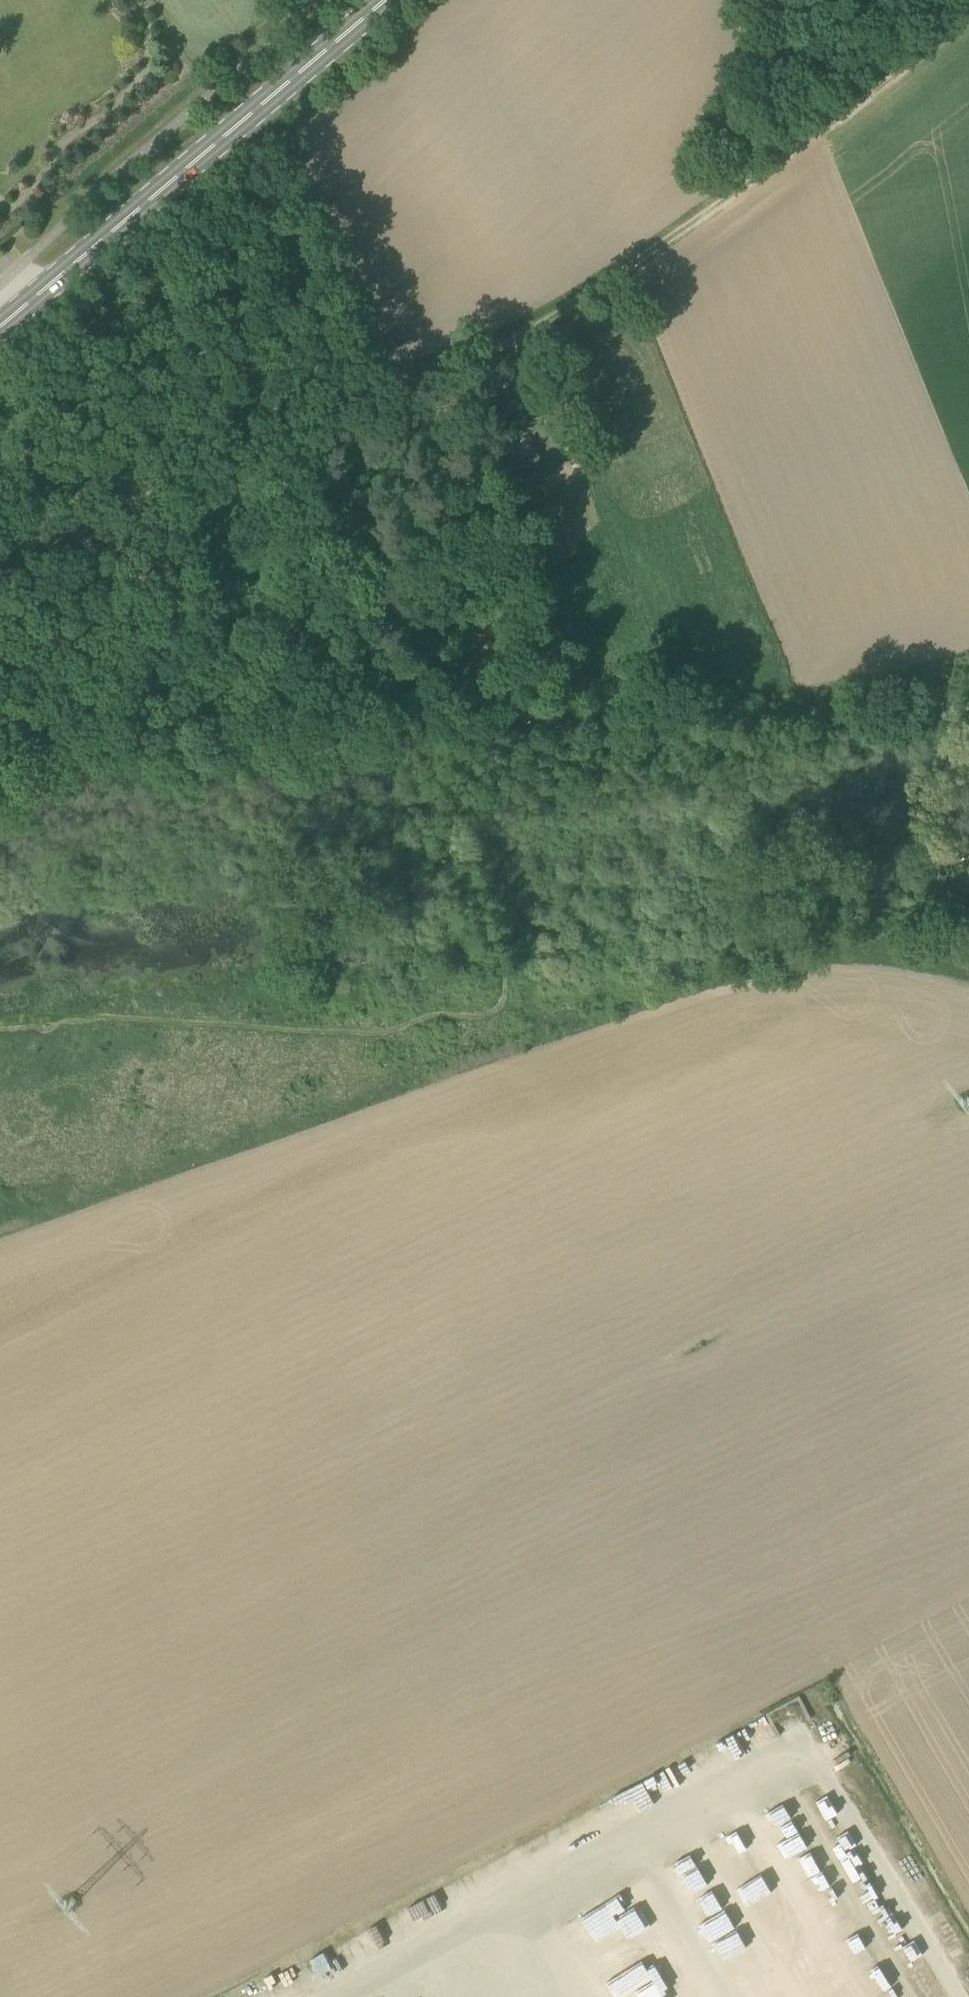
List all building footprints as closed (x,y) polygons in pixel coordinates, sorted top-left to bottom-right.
[(522,461),(511,470),(517,476),(527,468),(522,461)] [(734,1856),(750,1894),(769,1886),(753,1848),(734,1856)] [(642,1940),(619,1894),(598,1904),(622,1955),(635,1949),(633,1945),(642,1940)]
